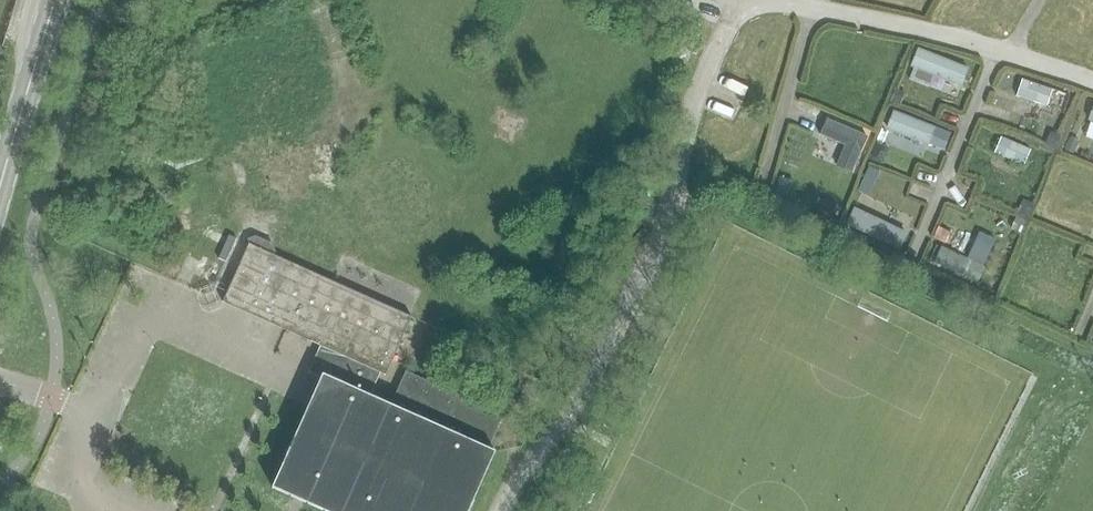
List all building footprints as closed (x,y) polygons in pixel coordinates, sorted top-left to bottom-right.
[(910,67),(960,87),(968,68),(917,48),(910,67)] [(1016,96),(1047,106),(1052,89),(1021,79),(1016,96)] [(905,92),(895,88),(890,101),(900,105),(905,92)] [(935,127),(893,110),(886,129),(928,146),(944,153),(952,134),(935,127)] [(867,136),(827,118),(820,135),(844,145),(836,165),(852,172),(867,136)] [(1060,135),(1050,131),(1045,145),(1055,149),(1060,135)] [(994,153),(1024,166),(1031,150),(1001,137),(994,153)] [(1070,137),(1065,150),(1073,154),(1079,141),(1070,137)] [(270,185),(270,193),(298,194),(299,182),(316,182),(317,159),(301,158),(301,155),(268,154),(267,184),(270,185)] [(1033,203),(1022,199),(1017,213),(1028,217),(1033,203)] [(854,207),(846,224),(899,250),(907,233),(854,207)] [(1026,220),(1016,216),(1011,230),(1021,234),(1026,220)] [(225,262),(236,239),(229,235),(218,259),(225,262)] [(384,305),(292,264),(271,254),(274,253),(271,245),(255,238),(247,241),(249,244),(246,250),(222,302),(224,303),(224,301),(275,324),(292,285),(304,291),(310,278),(381,310),(384,305)] [(934,263),(977,284),(985,267),(941,247),(934,263)] [(411,317),(384,305),(381,310),(310,278),(304,291),(292,285),(275,324),(324,346),(380,371),(384,373),(383,375),(385,376),(411,317)] [(380,371),(324,346),(316,364),(320,374),(322,375),(272,488),(325,510),(468,510),(495,451),(493,450),(493,451),(488,448),(503,415),(406,370),(391,404),(370,394),(380,371)]
